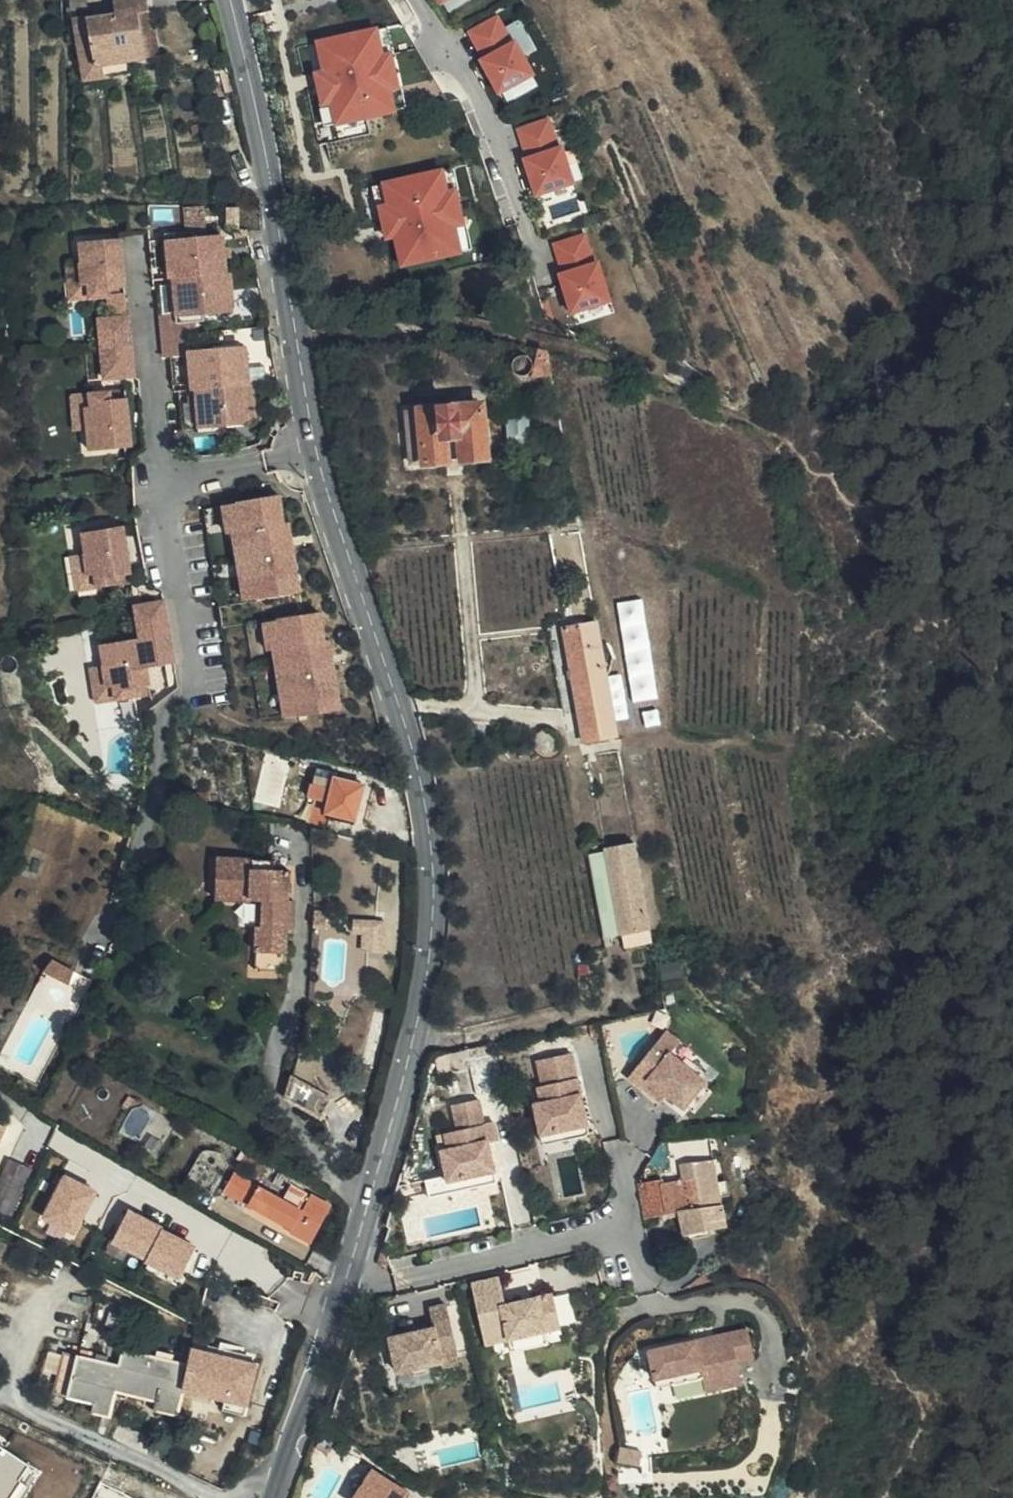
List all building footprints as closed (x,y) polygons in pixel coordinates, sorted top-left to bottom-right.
[(157,0),(112,0),(115,14),(88,21),(97,67),(126,61),(157,54),(148,10),(159,8),(157,0)] [(159,8),(148,10),(157,54),(168,52),(159,8)] [(513,39),(499,14),(469,30),(483,57),(480,59),(501,96),(538,75),(517,37),(513,39)] [(87,17),(75,20),(88,82),(129,74),(126,61),(97,67),(88,21),(87,17)] [(388,51),(382,25),(319,39),(326,69),(316,71),(324,105),(333,102),(338,125),(400,111),(395,90),(403,88),(394,49),(388,51)] [(562,143),(553,115),(521,126),(530,155),(526,156),(539,196),(580,184),(566,142),(562,143)] [(452,188),(446,166),(385,181),(390,203),(380,205),(388,238),(398,236),(405,266),(466,251),(459,224),(468,222),(459,187),(452,188)] [(222,229),(173,235),(178,274),(227,268),(222,229)] [(597,260),(588,232),(555,242),(565,271),(561,272),(574,313),(614,300),(601,259),(597,260)] [(125,234),(88,237),(89,250),(85,251),(89,296),(130,292),(125,234)] [(173,235),(156,237),(157,276),(178,274),(173,235)] [(89,250),(88,237),(68,239),(71,274),(77,273),(79,297),(89,296),(85,251),(89,250)] [(227,268),(178,274),(179,283),(185,283),(188,309),(225,304),(228,304),(231,302),(233,300),(235,297),(231,267),(227,268)] [(178,274),(157,276),(158,284),(162,283),(166,311),(182,310),(188,309),(185,283),(179,283),(178,274)] [(182,310),(166,311),(171,355),(176,355),(193,353),(193,349),(189,314),(182,313),(182,310)] [(134,313),(102,315),(104,343),(113,343),(137,341),(134,313)] [(248,340),(199,345),(204,387),(210,386),(252,381),(248,340)] [(113,343),(104,343),(107,375),(139,372),(137,341),(113,343)] [(182,389),(204,387),(199,345),(194,346),(195,349),(193,349),(193,353),(176,355),(178,389),(182,389)] [(550,349),(541,347),(535,376),(555,372),(550,349)] [(252,381),(210,386),(213,425),(253,420),(255,420),(257,419),(258,418),(260,416),(261,415),(258,381),(252,381)] [(204,387),(182,389),(185,427),(213,425),(210,386),(204,387)] [(129,387),(92,390),(93,407),(89,407),(93,451),(134,446),(129,387)] [(92,390),(72,392),(75,429),(83,429),(85,452),(93,451),(89,407),(93,407),(92,390)] [(486,457),(480,403),(405,411),(410,465),(486,457)] [(531,452),(528,414),(510,416),(514,453),(531,452)] [(284,492),(237,500),(249,574),(254,574),(258,600),(305,592),(299,554),(294,555),(291,537),(296,536),(293,517),(288,518),(284,492)] [(237,500),(226,501),(243,603),(258,600),(254,574),(249,574),(237,500)] [(123,521),(84,526),(87,547),(83,547),(86,571),(94,570),(96,583),(131,578),(123,521)] [(84,526),(73,528),(76,548),(70,549),(76,586),(96,583),(94,570),(86,571),(83,547),(87,547),(84,526)] [(171,632),(167,601),(136,605),(140,637),(143,636),(171,632)] [(323,611),(272,620),(284,694),(291,693),(296,721),(343,713),(337,677),(334,677),(331,659),(334,658),(331,639),(328,639),(323,611)] [(272,620),(255,623),(260,655),(267,654),(278,723),(296,721),(291,693),(284,694),(272,620)] [(587,741),(617,736),(598,626),(567,631),(587,741)] [(143,636),(140,637),(145,666),(175,662),(171,632),(143,636)] [(140,637),(99,643),(102,663),(98,663),(101,684),(109,683),(110,692),(147,687),(145,666),(140,637)] [(99,643),(90,644),(92,664),(86,665),(90,694),(110,692),(109,683),(101,684),(98,663),(102,663),(99,643)] [(355,819),(365,787),(336,778),(333,786),(317,781),(311,797),(329,803),(327,811),(355,819)] [(624,949),(655,942),(636,844),(606,849),(610,869),(620,929),(624,949)] [(589,852),(593,873),(609,869),(606,849),(589,852)] [(221,901),(245,901),(254,901),(254,929),(246,929),(247,973),(277,971),(276,928),(283,928),(282,898),(276,899),(275,869),(262,869),(261,858),(204,860),(205,901),(221,901)] [(254,901),(245,901),(246,929),(254,929),(254,901)] [(323,924),(323,910),(310,911),(311,925),(323,924)] [(614,950),(624,949),(620,929),(609,931),(610,940),(613,940),(614,950)] [(85,971),(59,957),(52,970),(79,984),(85,971)] [(683,960),(663,964),(666,980),(686,975),(683,960)] [(668,1034),(631,1080),(645,1090),(651,1082),(685,1110),(707,1083),(674,1056),(682,1045),(668,1034)] [(574,1052),(539,1059),(545,1085),(579,1077),(574,1052)] [(292,1076),(284,1097),(321,1117),(331,1097),(292,1076)] [(545,1085),(532,1088),(540,1120),(586,1110),(579,1077),(545,1085)] [(483,1099),(458,1105),(464,1132),(489,1125),(483,1099)] [(586,1110),(540,1120),(544,1139),(591,1129),(586,1110)] [(8,1123),(0,1120),(0,1141),(8,1123)] [(499,1123),(489,1125),(493,1141),(503,1139),(499,1123)] [(493,1141),(489,1125),(464,1132),(450,1134),(454,1150),(446,1152),(453,1183),(500,1172),(493,1141)] [(731,1223),(718,1156),(680,1164),(682,1179),(662,1182),(666,1210),(678,1208),(682,1233),(731,1223)] [(0,1184),(0,1208),(14,1214),(33,1167),(11,1158),(0,1184)] [(500,1172),(453,1183),(456,1195),(502,1184),(500,1172)] [(304,1209),(235,1173),(224,1195),(313,1243),(333,1206),(312,1195),(304,1209)] [(67,1174),(46,1216),(79,1232),(100,1190),(67,1174)] [(646,1213),(666,1210),(662,1182),(642,1185),(646,1213)] [(163,1224),(133,1209),(116,1242),(148,1258),(146,1261),(180,1278),(197,1246),(162,1228),(163,1224)] [(502,1278),(474,1284),(484,1329),(492,1328),(496,1343),(508,1341),(548,1332),(545,1319),(561,1316),(556,1294),(508,1305),(502,1278)] [(447,1306),(429,1310),(434,1328),(441,1362),(442,1367),(460,1364),(447,1306)] [(561,1316),(545,1319),(548,1332),(564,1329),(561,1316)] [(751,1327),(651,1349),(659,1385),(704,1375),(706,1385),(743,1377),(741,1369),(760,1365),(751,1327)] [(441,1362),(434,1328),(390,1338),(398,1372),(441,1362)] [(492,1328),(484,1329),(487,1345),(496,1343),(492,1328)] [(551,1345),(548,1332),(508,1341),(511,1354),(551,1345)] [(161,1357),(178,1361),(170,1351),(153,1347),(161,1357)] [(233,1347),(231,1356),(253,1361),(255,1352),(233,1347)] [(188,1389),(194,1365),(178,1361),(161,1357),(129,1348),(124,1365),(112,1361),(100,1358),(83,1354),(73,1394),(117,1405),(121,1389),(184,1405),(188,1389)] [(231,1356),(199,1348),(194,1365),(188,1389),(253,1405),(263,1364),(253,1361),(231,1356)] [(83,1354),(68,1350),(58,1390),(73,1394),(83,1354)] [(102,1351),(100,1358),(112,1361),(114,1354),(102,1351)] [(743,1377),(706,1385),(707,1391),(744,1383),(743,1377)] [(41,1471),(0,1444),(0,1497),(23,1497),(41,1471)] [(644,1449),(622,1446),(620,1461),(641,1464),(644,1449)] [(404,1490),(367,1469),(351,1497),(399,1497),(404,1490)]
